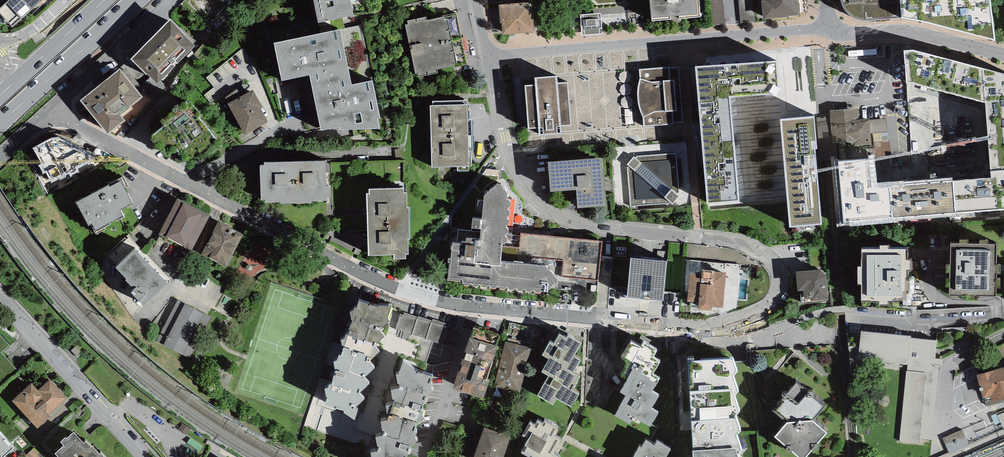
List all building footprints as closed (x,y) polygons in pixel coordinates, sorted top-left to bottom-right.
[(0,8),(0,24),(8,23),(12,28),(43,0),(9,0),(0,8)] [(318,23),(354,15),(350,0),(314,0),(318,23)] [(701,17),(699,0),(650,0),(652,21),(670,19),(670,16),(679,16),(679,18),(701,17)] [(725,24),(724,0),(709,0),(711,25),(725,24)] [(740,23),(755,22),(753,0),(739,0),(740,23)] [(800,15),(799,0),(765,0),(762,1),(763,19),(788,17),(788,16),(800,15)] [(902,18),(900,0),(841,0),(841,1),(844,10),(848,16),(856,19),(863,21),(902,18)] [(995,41),(990,0),(900,0),(902,18),(995,41)] [(502,23),(503,35),(534,32),(531,2),(499,5),(500,23),(502,23)] [(405,25),(416,74),(418,74),(419,77),(438,73),(437,70),(453,67),(453,68),(467,65),(456,13),(443,16),(443,17),(427,20),(426,17),(408,21),(408,25),(405,25)] [(580,14),(581,35),(602,34),(601,13),(580,14)] [(171,19),(131,59),(157,84),(194,46),(171,19)] [(310,75),(321,131),(340,127),(340,130),(379,129),(377,119),(380,119),(373,81),(352,85),(340,30),(274,43),(282,81),(310,75)] [(904,51),(907,83),(984,102),(982,69),(914,50),(904,51)] [(697,98),(730,95),(779,95),(776,61),(695,66),(697,98)] [(674,123),(683,123),(678,67),(669,68),(669,67),(640,70),(640,78),(639,83),(638,88),(637,92),(638,95),(637,101),(638,105),(640,111),(642,116),(643,118),(643,126),(674,125),(674,123)] [(81,101),(108,134),(125,121),(120,115),(142,97),(120,69),(81,101)] [(1003,170),(1003,75),(982,69),(984,102),(991,171),(1003,170)] [(525,85),(528,129),(539,128),(540,135),(561,133),(561,126),(571,126),(568,82),(558,83),(557,76),(535,78),(535,85),(525,85)] [(245,135),(268,122),(260,108),(262,106),(253,90),(228,104),(245,135)] [(730,95),(697,98),(699,117),(701,145),(734,142),(730,95)] [(467,100),(433,102),(433,105),(430,106),(431,135),(471,135),(472,135),(472,120),(470,120),(470,104),(467,104),(467,100)] [(176,152),(190,171),(221,147),(198,117),(200,115),(191,104),(189,106),(186,103),(161,122),(164,126),(149,137),(166,160),(176,152)] [(870,133),(870,120),(870,118),(859,119),(857,108),(845,109),(830,110),(830,115),(831,120),(833,143),(855,142),(855,145),(871,144),(870,133)] [(818,116),(816,116),(819,160),(823,160),(830,160),(834,159),(833,143),(831,120),(830,115),(827,115),(820,116),(818,116)] [(814,116),(780,119),(789,227),(822,224),(816,149),(817,149),(814,116)] [(870,120),(870,133),(887,132),(886,119),(870,120)] [(473,151),(472,135),(471,135),(431,135),(432,167),(458,167),(458,171),(469,170),(469,166),(472,166),(472,151),(473,151)] [(50,139),(32,148),(42,162),(38,164),(43,173),(46,172),(52,184),(101,156),(91,152),(69,140),(57,137),(50,139)] [(734,142),(701,145),(707,204),(739,201),(734,142)] [(672,204),(680,196),(677,194),(679,192),(676,153),(637,156),(636,157),(634,156),(627,165),(628,166),(627,167),(631,206),(669,204),(670,203),(672,204)] [(576,189),(577,208),(606,206),(604,168),(602,168),(601,159),(549,163),(551,191),(576,189)] [(838,162),(844,222),(956,213),(952,181),(952,178),(877,184),(875,159),(838,162)] [(326,161),(296,162),(297,204),(312,203),(312,201),(327,201),(327,198),(331,198),(331,186),(327,186),(326,161)] [(280,204),(297,204),(296,162),(264,162),(264,165),(260,165),(261,200),(265,200),(265,203),(280,203),(280,204)] [(956,213),(1003,209),(1003,170),(991,171),(991,178),(952,181),(956,213)] [(92,224),(96,231),(97,234),(106,230),(105,228),(111,225),(110,223),(116,220),(117,221),(124,217),(120,210),(132,203),(124,188),(128,186),(123,177),(109,185),(76,203),(89,226),(92,224)] [(449,263),(448,281),(460,282),(460,279),(462,279),(462,283),(463,283),(464,286),(469,286),(470,284),(472,284),(473,287),(478,287),(479,285),(481,285),(482,287),(486,288),(488,286),(490,286),(490,288),(495,289),(497,287),(499,287),(500,289),(505,290),(506,288),(508,288),(509,290),(513,291),(515,288),(517,289),(518,291),(523,291),(524,289),(526,290),(527,292),(532,292),(533,290),(535,291),(536,293),(540,294),(542,291),(547,292),(553,287),(553,286),(555,286),(555,285),(557,284),(558,279),(556,278),(556,277),(554,277),(554,275),(551,272),(550,271),(550,270),(548,270),(546,267),(532,265),(532,258),(564,261),(562,277),(598,280),(603,242),(521,233),(521,236),(508,234),(508,228),(507,227),(507,226),(509,225),(509,219),(508,218),(508,217),(509,216),(510,211),(509,210),(509,208),(510,207),(511,202),(509,201),(509,200),(507,200),(507,193),(505,190),(503,190),(504,188),(503,188),(501,185),(497,184),(495,187),(494,186),(494,189),(493,188),(489,191),(489,193),(487,192),(487,194),(485,196),(481,220),(472,219),(472,231),(458,230),(456,245),(452,243),(450,259),(448,259),(448,263),(449,263)] [(367,194),(369,224),(409,224),(409,207),(407,207),(407,192),(404,193),(404,188),(369,189),(370,194),(367,194)] [(210,216),(178,199),(159,234),(191,251),(210,216)] [(243,234),(219,221),(201,254),(225,267),(243,234)] [(410,240),(409,224),(369,224),(370,255),(395,255),(395,259),(405,259),(405,255),(408,255),(408,240),(410,240)] [(997,245),(951,244),(950,296),(995,297),(997,245)] [(906,249),(862,249),(862,301),(907,301),(906,249)] [(131,293),(144,306),(168,284),(135,250),(116,268),(127,279),(126,280),(131,286),(132,285),(136,288),(131,293)] [(667,261),(631,258),(627,297),(663,301),(667,261)] [(712,307),(723,308),(726,272),(715,271),(715,270),(701,269),(701,273),(689,272),(687,302),(698,303),(698,310),(712,311),(712,307)] [(827,300),(829,300),(827,275),(820,270),(796,272),(798,291),(800,291),(801,304),(827,302),(827,300)] [(211,317),(178,301),(156,342),(189,358),(211,317)] [(327,398),(325,405),(344,411),(344,413),(355,420),(358,409),(355,408),(364,400),(360,394),(361,392),(369,384),(365,378),(365,376),(375,368),(370,361),(371,360),(379,352),(375,347),(376,345),(384,337),(380,331),(380,329),(389,321),(388,319),(391,306),(379,306),(378,307),(359,301),(356,308),(355,308),(354,311),(350,312),(351,320),(352,321),(347,335),(346,335),(344,339),(341,340),(342,346),(344,346),(341,356),(339,355),(337,361),(334,362),(336,372),(331,385),(329,385),(328,388),(325,389),(326,397),(327,398)] [(400,315),(396,329),(433,342),(442,345),(448,327),(445,326),(446,324),(433,320),(433,321),(419,317),(419,318),(404,313),(403,316),(400,315)] [(473,328),(453,389),(483,398),(489,380),(486,379),(497,347),(496,346),(500,336),(473,328)] [(899,442),(919,444),(920,439),(932,440),(939,365),(942,365),(943,359),(936,358),(937,340),(911,338),(912,336),(861,332),(858,361),(907,365),(907,370),(906,370),(899,442)] [(549,376),(537,396),(552,405),(556,398),(571,407),(578,395),(571,391),(579,377),(572,373),(580,361),(573,357),(581,344),(568,336),(567,339),(560,335),(554,345),(551,343),(543,355),(550,359),(542,372),(549,376)] [(531,348),(505,342),(495,386),(520,393),(531,348)] [(626,396),(615,416),(630,424),(633,417),(650,427),(659,413),(652,409),(659,397),(652,392),(660,379),(653,375),(660,362),(654,358),(658,350),(643,344),(641,348),(631,342),(622,358),(628,363),(620,375),(627,380),(628,380),(620,393),(626,396)] [(733,358),(688,361),(693,456),(738,456),(737,455),(742,450),(737,436),(741,431),(736,416),(739,412),(735,395),(739,391),(733,376),(737,372),(733,358)] [(411,447),(417,442),(415,438),(417,433),(415,432),(417,425),(419,425),(424,419),(422,416),(423,412),(422,412),(426,398),(433,391),(431,388),(432,385),(431,384),(433,378),(414,371),(414,369),(403,362),(399,374),(396,375),(398,386),(398,389),(391,391),(393,402),(393,405),(386,406),(388,416),(389,416),(388,421),(381,422),(382,431),(384,432),(382,436),(375,438),(378,447),(379,447),(377,452),(371,453),(371,456),(407,456),(411,447)] [(983,398),(991,396),(992,402),(1003,399),(1003,367),(976,375),(983,398)] [(31,384),(12,401),(37,428),(49,417),(47,414),(65,398),(50,381),(38,392),(31,384)] [(827,433),(813,421),(824,408),(813,398),(813,392),(808,392),(796,383),(788,394),(782,394),(782,400),(773,411),(787,422),(774,437),(786,448),(786,452),(791,452),(797,456),(807,456),(813,450),(817,450),(817,445),(827,433)] [(561,456),(554,453),(561,440),(554,436),(558,428),(545,421),(543,424),(538,421),(535,425),(530,423),(522,436),(528,440),(525,446),(526,446),(522,454),(528,456),(560,456),(561,456)] [(484,428),(474,456),(504,456),(510,437),(484,428)] [(963,430),(943,438),(949,453),(949,454),(969,446),(968,444),(963,430)] [(101,453),(100,454),(92,446),(91,447),(86,441),(84,443),(74,432),(67,438),(66,437),(60,442),(63,446),(55,454),(57,456),(105,456),(101,453)] [(14,449),(0,433),(0,456),(5,456),(14,449)] [(671,450),(657,442),(655,446),(646,440),(642,448),(640,447),(634,456),(666,456),(671,450)] [(34,448),(26,456),(27,456),(42,456),(34,448)]
